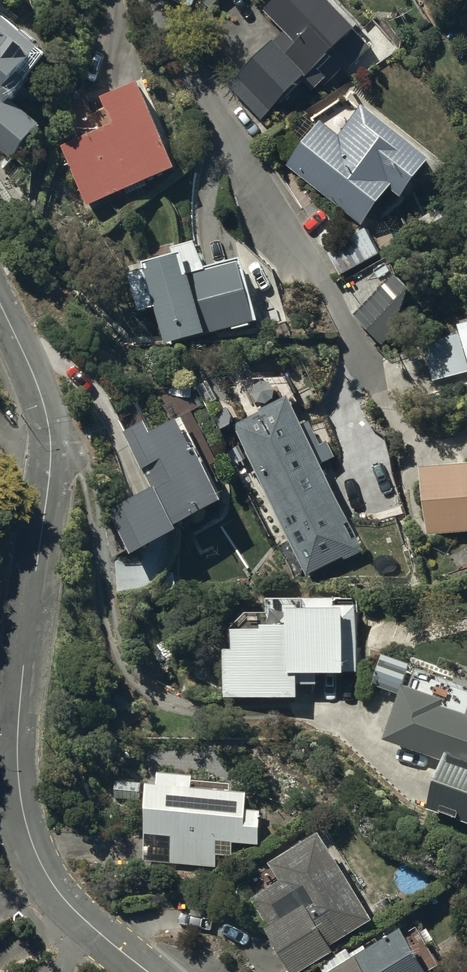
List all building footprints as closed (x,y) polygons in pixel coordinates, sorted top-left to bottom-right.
[(263,115),(301,76),(312,87),(325,74),(329,78),(341,67),(345,71),(371,44),(353,27),(362,18),(343,0),(273,0),(265,9),(287,30),(278,39),(276,36),(230,83),(263,115)] [(40,118),(11,96),(50,47),(0,7),(0,102),(1,103),(0,104),(0,147),(11,155),(40,118)] [(88,201),(177,163),(139,76),(103,91),(109,104),(83,115),(90,131),(63,143),(88,201)] [(287,166),(363,222),(391,184),(402,192),(433,150),(365,100),(341,133),(321,119),(287,166)] [(367,224),(328,248),(343,272),(382,248),(367,224)] [(155,303),(165,340),(199,330),(200,334),(259,317),(241,254),(206,264),(197,236),(142,252),(146,265),(129,270),(140,308),(155,303)] [(355,312),(383,340),(425,299),(397,271),(355,312)] [(460,320),(462,331),(424,341),(434,378),(466,369),(466,318),(460,320)] [(233,422),(307,573),(344,556),(345,558),(365,549),(321,460),(335,453),(328,439),(321,442),(313,425),(307,428),(290,394),(233,422)] [(108,509),(132,551),(179,524),(177,520),(226,492),(182,414),(180,415),(179,412),(152,428),(146,418),(125,430),(130,440),(125,442),(140,468),(142,466),(152,484),(108,509)] [(466,528),(466,458),(424,461),(429,531),(466,528)] [(224,694),(299,693),(298,681),(319,681),(318,670),(359,669),(358,596),(337,597),(337,594),(268,595),(268,609),(247,609),(229,626),(230,639),(232,639),(232,645),(224,645),(224,694)] [(418,665),(411,682),(404,680),(411,661),(382,651),(371,682),(399,691),(384,736),(444,756),(427,805),(466,819),(466,682),(418,665)] [(144,860),(217,864),(217,852),(233,853),(234,839),(261,841),(263,805),(249,805),(250,786),(231,785),(232,779),(195,776),(196,768),(163,767),(162,779),(149,778),(144,860)] [(322,828),(271,858),(283,878),(251,897),(267,924),(265,926),(293,971),(341,943),(337,937),(375,915),(322,828)] [(323,971),(429,971),(432,971),(430,968),(440,962),(424,937),(417,942),(405,923),(370,945),(366,941),(353,949),(350,945),(322,963),(326,970),(323,971)]
